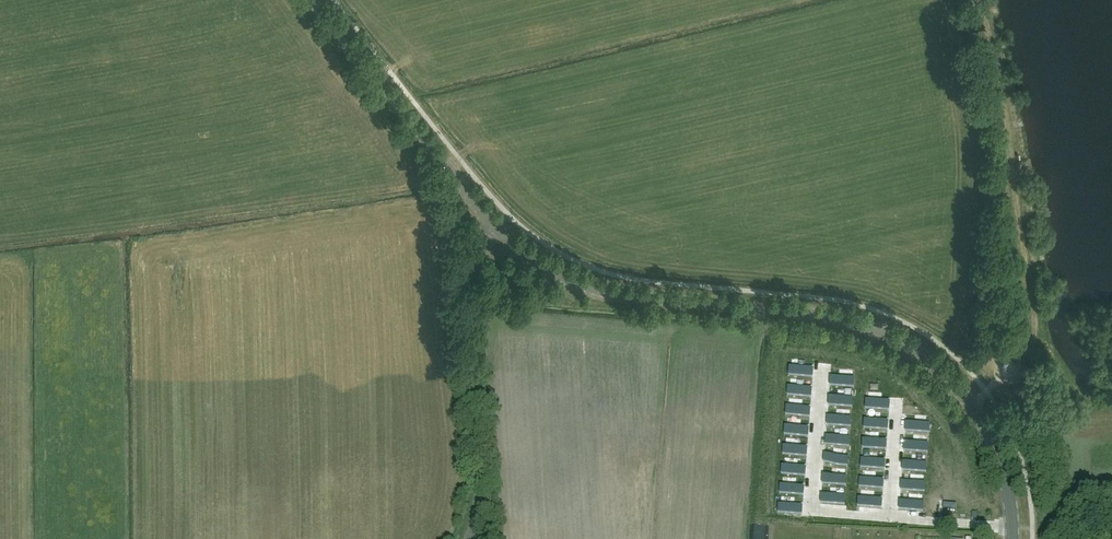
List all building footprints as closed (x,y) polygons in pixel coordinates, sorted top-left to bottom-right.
[(789,375),(813,377),(814,367),(790,366),(789,375)] [(831,375),(830,384),(854,386),(855,377),(831,375)] [(813,387),(788,385),(787,394),(812,396),(813,387)] [(829,395),(828,405),(852,406),(853,397),(829,395)] [(865,408),(889,409),(890,401),(866,399),(865,408)] [(810,407),(787,405),(786,414),(810,416),(810,407)] [(827,423),(851,425),(852,417),(827,415),(827,423)] [(863,427),(887,429),(888,420),(864,418),(863,427)] [(906,421),(905,429),(929,431),(930,423),(906,421)] [(809,427),(786,425),(785,434),(808,436),(809,427)] [(826,443),(849,445),(850,436),(826,435),(826,443)] [(862,447),(887,449),(888,440),(862,438),(862,447)] [(904,441),(903,450),(927,452),(928,443),(904,441)] [(807,446),(784,445),(783,454),(806,456),(807,446)] [(825,463),(849,465),(849,456),(825,455),(825,463)] [(885,469),(886,460),(861,458),(860,467),(885,469)] [(903,461),(902,470),(925,471),(926,463),(903,461)] [(806,466),(782,464),(781,473),(806,475),(806,466)] [(823,474),(822,483),(846,485),(847,476),(823,474)] [(884,479),(859,478),(859,487),(884,489),(884,479)] [(926,482),(901,480),(900,489),(926,491),(926,482)] [(805,486),(781,484),(780,492),(804,494),(805,486)] [(821,502),(845,504),(846,495),(822,494),(821,502)] [(881,499),(858,497),(857,506),(881,508),(881,499)] [(923,502),(899,500),(899,509),(922,510),(923,502)] [(804,505),(779,504),(779,512),(803,514),(804,505)]
